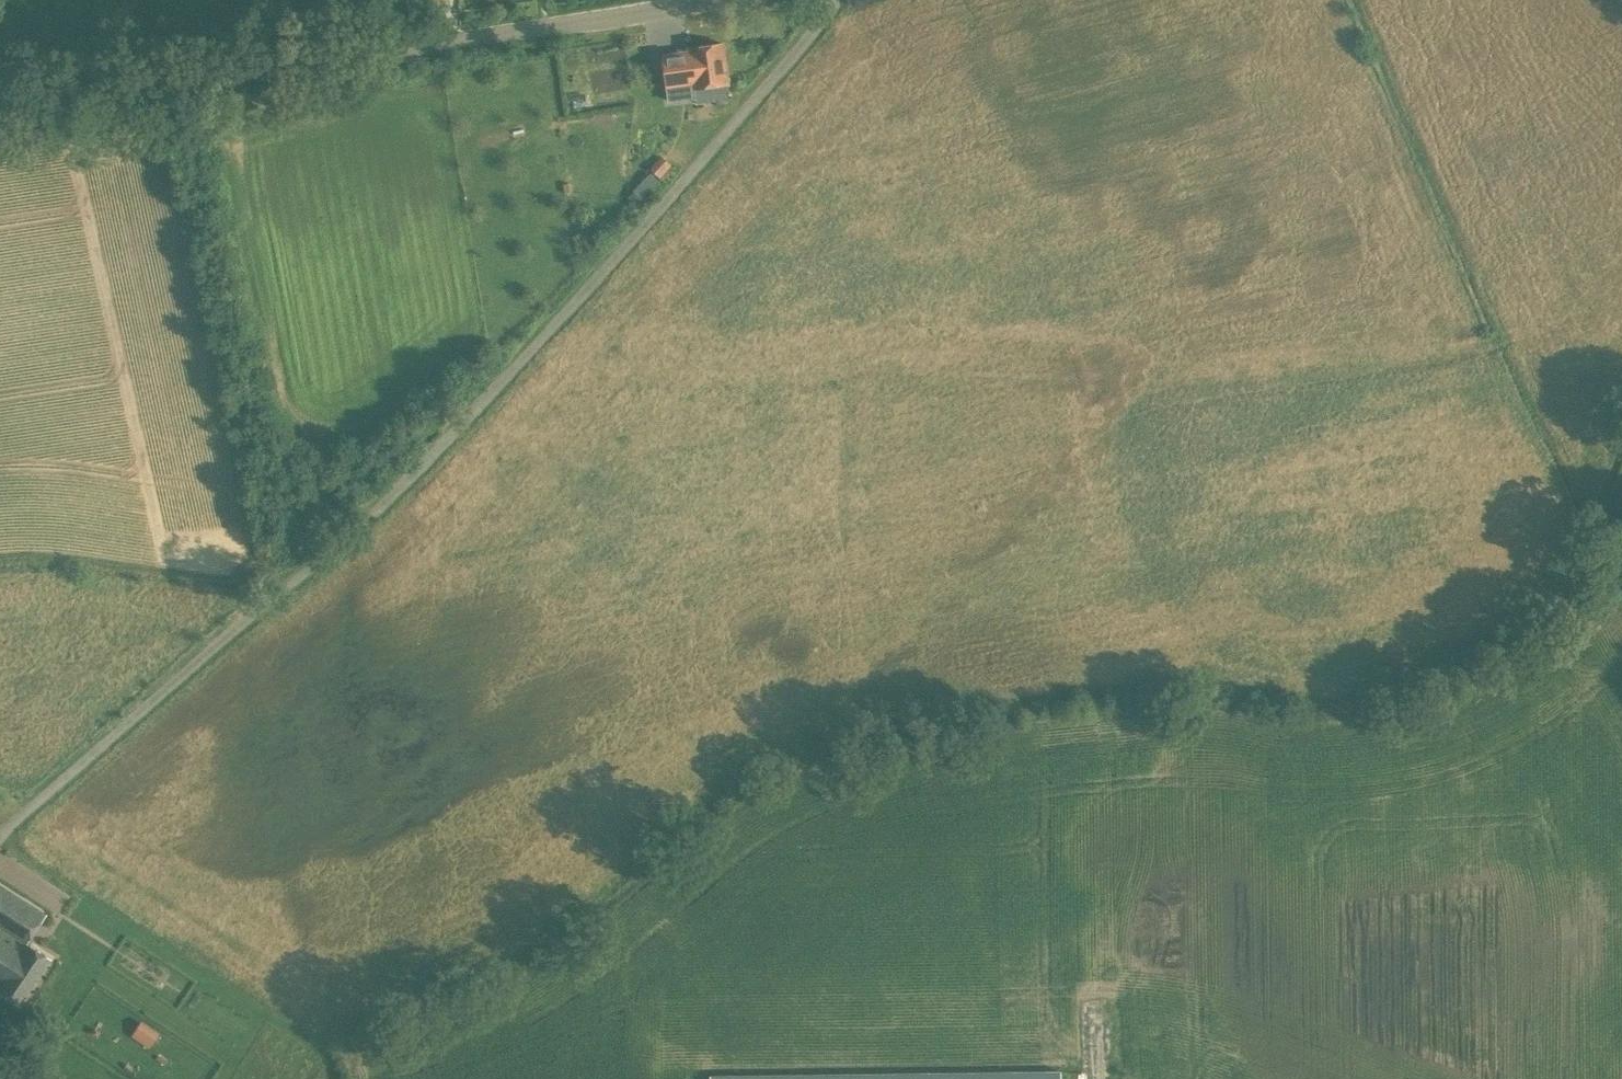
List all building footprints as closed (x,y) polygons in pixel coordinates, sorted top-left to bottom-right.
[(687,47),(688,52),(662,55),(668,101),(693,97),(692,88),(727,84),(722,43),(687,47)] [(662,144),(651,156),(661,165),(673,153),(662,144)] [(634,190),(644,199),(660,182),(651,173),(634,190)] [(29,945),(28,946),(25,944),(45,914),(0,885),(0,991),(20,1004),(50,958),(29,945)] [(159,1034),(141,1022),(136,1030),(142,1033),(137,1041),(149,1049),(159,1034)]
